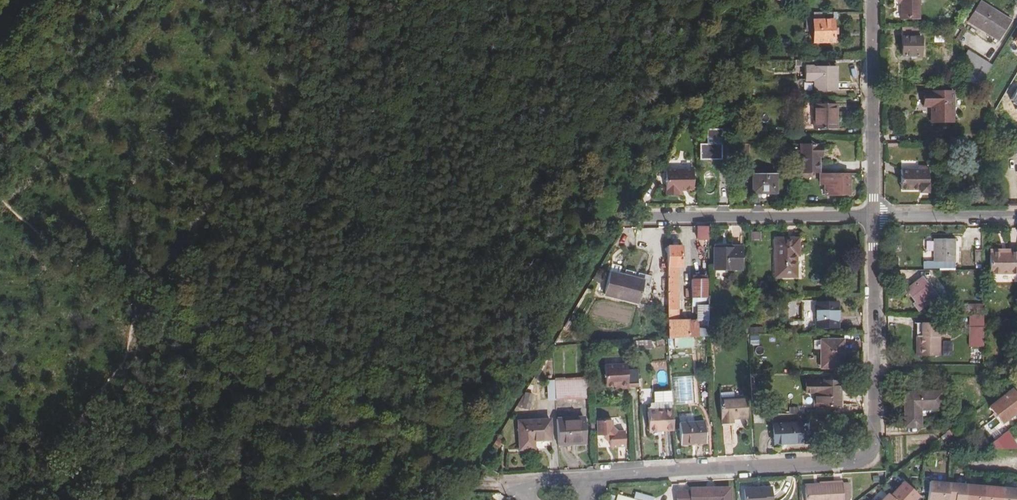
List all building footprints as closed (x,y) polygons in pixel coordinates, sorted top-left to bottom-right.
[(899,1),(904,1),(904,19),(921,18),(921,0),(899,0),(899,1)] [(1010,20),(998,13),(980,1),(967,21),(998,40),(1010,20)] [(832,12),(811,12),(812,42),(833,41),(832,12)] [(922,27),(903,26),(903,55),(922,55),(922,27)] [(981,85),(983,81),(993,64),(969,50),(965,57),(981,85)] [(814,78),(814,89),(835,89),(835,65),(805,65),(805,78),(814,78)] [(954,90),(925,90),(925,105),(933,105),(933,120),(954,120),(954,90)] [(814,128),(836,127),(836,102),(813,103),(814,128)] [(720,146),(721,146),(721,131),(705,130),(705,146),(698,146),(698,158),(720,158),(720,155),(720,146)] [(820,144),(798,144),(799,173),(817,173),(816,156),(820,156),(820,144)] [(920,190),(929,190),(929,165),(919,165),(919,168),(902,168),(902,188),(920,188),(920,190)] [(846,178),(846,172),(818,173),(818,184),(824,184),(824,195),(849,195),(848,178),(846,178)] [(751,194),(775,193),(775,173),(752,174),(751,194)] [(671,196),(675,195),(691,195),(691,174),(659,174),(659,198),(671,198),(671,196)] [(707,226),(697,226),(697,239),(707,239),(707,226)] [(775,238),(775,259),(796,259),(796,254),(798,254),(798,238),(775,238)] [(934,238),(934,261),(954,261),(955,261),(955,238),(934,238)] [(741,246),(731,246),(731,243),(714,243),(713,270),(741,270),(741,246)] [(667,339),(677,338),(693,337),(708,336),(707,328),(697,327),(697,322),(676,322),(677,268),(680,268),(681,247),(668,246),(667,339)] [(975,264),(983,264),(982,250),(975,250),(975,264)] [(924,251),(924,260),(932,260),(933,251),(924,251)] [(1016,276),(1016,256),(1003,255),(1003,252),(988,252),(988,274),(1016,276)] [(796,276),(796,259),(775,259),(775,276),(796,276)] [(706,267),(691,266),(691,289),(706,289),(706,267)] [(619,270),(618,274),(609,272),(603,293),(639,303),(643,285),(647,286),(649,278),(619,270)] [(914,305),(918,312),(937,299),(924,279),(908,290),(917,303),(914,305)] [(803,301),(803,330),(816,329),(816,327),(837,327),(837,302),(816,302),(816,301),(803,301)] [(961,303),(961,311),(982,311),(982,303),(961,303)] [(944,322),(921,322),(921,334),(916,334),(916,354),(939,354),(939,335),(944,335),(944,322)] [(983,345),(983,327),(969,327),(969,345),(983,345)] [(759,336),(750,335),(749,345),(758,346),(759,336)] [(693,337),(677,338),(678,348),(693,347),(693,337)] [(843,340),(823,340),(822,349),(822,367),(843,366),(843,340)] [(638,386),(637,366),(631,367),(626,367),(626,364),(604,365),(605,386),(615,385),(615,387),(618,387),(618,389),(628,388),(628,387),(638,386)] [(557,398),(588,396),(587,379),(556,381),(557,398)] [(556,381),(556,380),(548,380),(549,399),(557,398),(556,381)] [(697,400),(707,400),(706,380),(696,381),(697,400)] [(823,392),(817,393),(817,406),(842,405),(842,380),(806,380),(806,392),(817,392),(817,389),(823,389),(823,392)] [(534,385),(530,383),(518,404),(529,408),(534,385)] [(673,430),(670,391),(653,392),(654,403),(650,403),(651,410),(647,411),(648,431),(673,430)] [(942,393),(905,392),(905,404),(907,404),(908,415),(905,415),(905,427),(921,426),(921,408),(942,408),(942,393)] [(1003,423),(1016,413),(1016,396),(1014,392),(992,408),(1003,423)] [(745,399),(721,400),(722,424),(733,423),(733,419),(746,419),(745,399)] [(995,438),(1005,428),(994,417),(983,427),(995,438)] [(585,418),(558,420),(560,447),(587,446),(585,418)] [(595,420),(597,435),(604,435),(609,439),(609,446),(625,445),(624,430),(617,431),(611,426),(611,419),(595,420)] [(533,441),(550,440),(549,420),(517,422),(519,451),(533,450),(533,441)] [(678,424),(680,444),(705,443),(704,422),(678,424)] [(771,424),(772,444),(801,443),(801,422),(771,424)] [(1009,430),(985,449),(1016,448),(1016,446),(1009,430)] [(891,495),(896,499),(915,499),(919,495),(904,481),(891,495)] [(950,482),(930,481),(928,499),(948,499),(950,482)] [(841,482),(817,484),(817,488),(803,489),(804,499),(842,499),(841,482)] [(967,484),(950,482),(948,499),(966,499),(967,484)] [(966,499),(983,499),(985,486),(967,484),(966,499)] [(743,499),(771,499),(770,486),(742,488),(743,499)] [(983,499),(1001,499),(1002,487),(1003,487),(985,486),(983,499)] [(1003,487),(1002,487),(1001,499),(1016,499),(1016,488),(1003,487)] [(721,488),(680,489),(680,492),(667,492),(667,499),(721,499),(721,488)]
